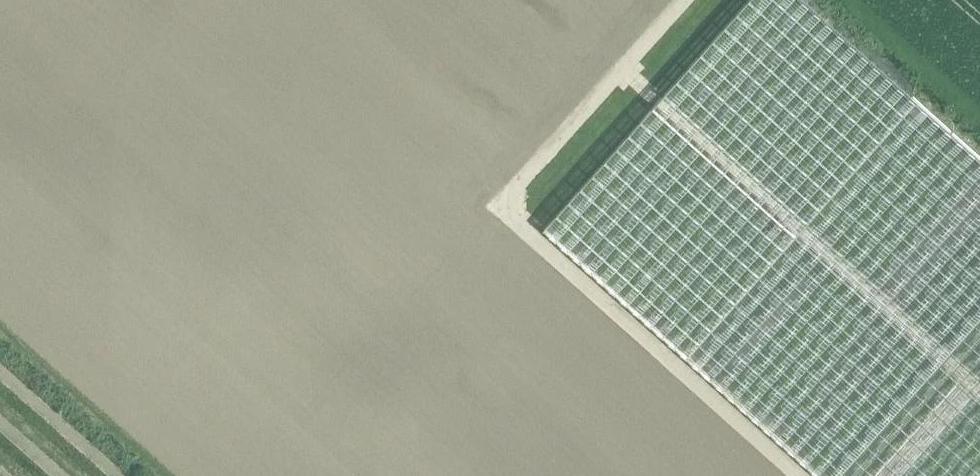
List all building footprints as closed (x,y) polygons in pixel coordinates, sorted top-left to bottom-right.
[(822,475),(836,475),(979,317),(979,158),(916,100),(687,356),(822,475)] [(836,475),(979,475),(979,317),(836,475)]
